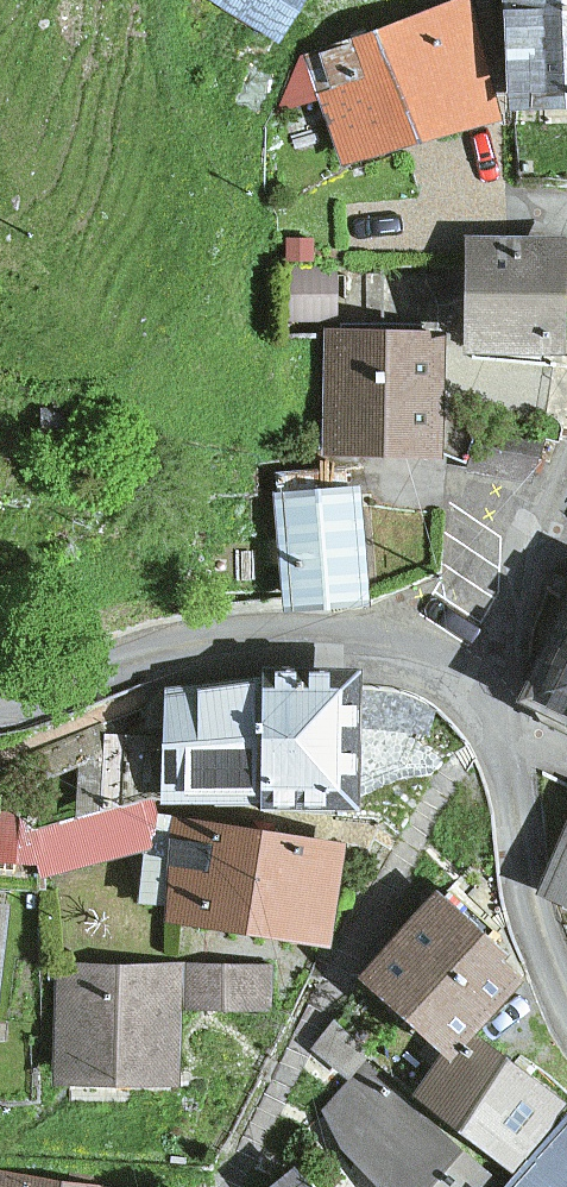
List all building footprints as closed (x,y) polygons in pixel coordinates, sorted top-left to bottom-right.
[(305,0),(225,0),(288,32),(305,0)] [(307,46),(344,160),(509,107),(474,0),(450,0),(307,46)] [(533,91),(566,90),(566,0),(529,0),(533,91)] [(533,339),(566,341),(566,237),(481,234),(480,272),(478,338),(533,339)] [(444,364),(444,333),(344,327),(342,442),(442,450),(444,364)] [(380,587),(368,480),(292,489),(304,596),(380,587)] [(545,688),(566,700),(566,644),(545,688)] [(288,778),(285,672),(186,683),(188,781),(288,778)] [(364,675),(292,677),(296,790),(385,787),(382,692),(365,692),(364,675)] [(155,840),(151,790),(0,804),(0,854),(155,840)] [(350,839),(193,818),(180,912),(337,933),(350,839)] [(170,899),(168,838),(142,839),(144,900),(170,899)] [(554,881),(566,886),(566,852),(554,881)] [(512,947),(452,894),(385,971),(457,1034),(514,968),(502,958),(512,947)] [(0,905),(0,1012),(10,906),(0,905)] [(273,967),(74,962),(72,1075),(186,1078),(188,1000),(272,1002),(273,967)] [(562,1102),(472,1036),(432,1091),(521,1157),(562,1102)] [(369,1067),(321,1123),(397,1186),(465,1186),(484,1164),(369,1067)] [(526,1186),(566,1186),(566,1137),(526,1186)] [(0,1173),(0,1186),(89,1186),(0,1173)]
